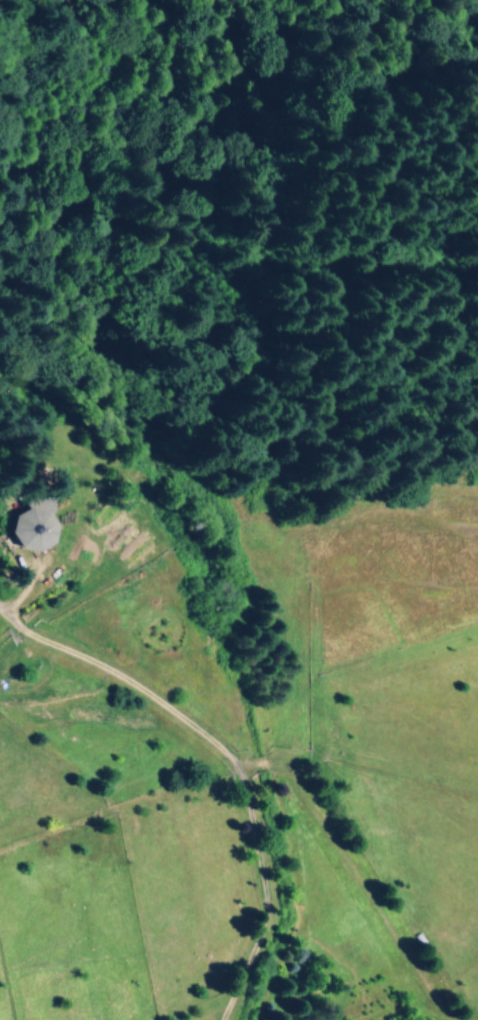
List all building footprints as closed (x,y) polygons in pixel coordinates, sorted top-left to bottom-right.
[(54,532),(43,512),(53,506),(48,496),(59,490),(54,481),(47,485),(44,479),(15,495),(22,508),(3,519),(21,551),(54,532)]
